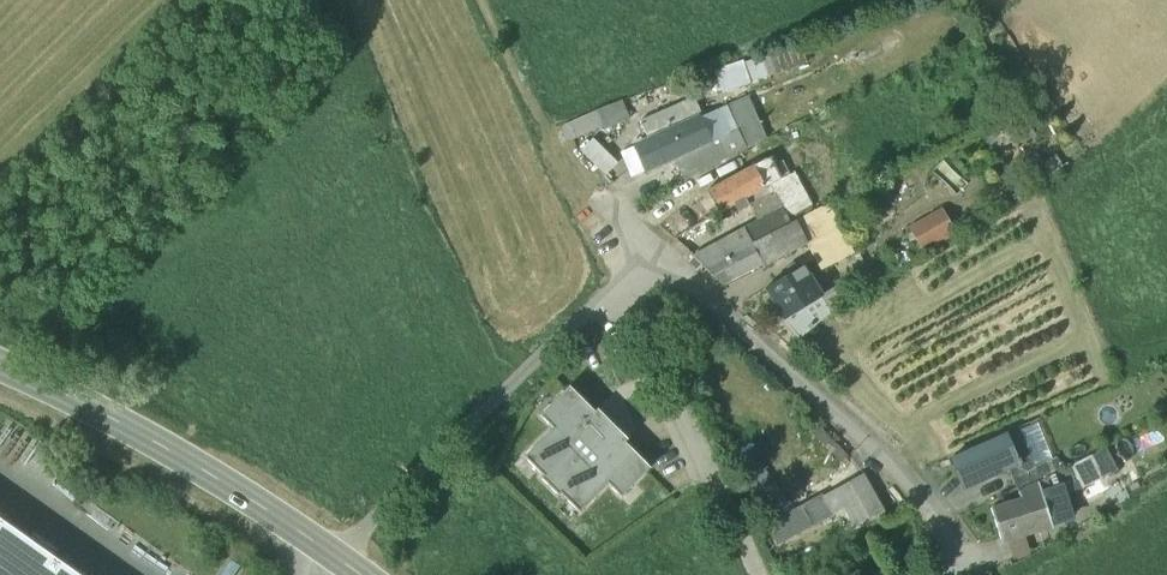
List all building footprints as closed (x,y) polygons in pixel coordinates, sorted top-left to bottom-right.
[(742,62),(715,71),(721,91),(749,82),(742,62)] [(749,97),(701,117),(712,141),(712,142),(675,157),(677,163),(705,150),(713,166),(742,151),(741,150),(767,139),(760,124),(762,123),(761,121),(760,122),(749,97)] [(620,102),(599,110),(606,126),(627,117),(620,102)] [(662,112),(641,121),(649,140),(681,126),(673,110),(662,112)] [(594,112),(566,123),(573,140),(601,127),(594,112)] [(649,140),(634,146),(634,147),(644,169),(645,171),(675,157),(712,141),(701,117),(681,126),(649,140)] [(609,176),(624,163),(600,137),(586,150),(609,176)] [(767,139),(741,150),(742,151),(750,168),(769,158),(769,160),(775,156),(767,139)] [(634,147),(621,153),(630,175),(644,169),(634,147)] [(705,150),(677,163),(685,180),(713,166),(705,150)] [(750,168),(707,191),(718,211),(712,214),(716,222),(749,204),(770,192),(767,186),(779,180),(769,160),(769,158),(750,168)] [(779,180),(767,186),(770,192),(749,204),(755,216),(758,222),(784,207),(792,222),(795,221),(814,211),(794,172),(779,180)] [(814,211),(795,221),(807,243),(822,270),(853,253),(828,204),(814,211)] [(784,207),(758,222),(744,229),(752,243),(792,222),(784,207)] [(913,226),(925,249),(955,234),(943,211),(913,226)] [(792,222),(752,243),(761,262),(763,265),(807,243),(795,221),(792,222)] [(744,229),(694,257),(722,282),(761,262),(752,243),(744,229)] [(802,265),(766,287),(786,319),(821,297),(802,265)] [(786,319),(783,321),(799,339),(830,312),(822,296),(786,319)] [(595,412),(569,387),(540,416),(552,429),(523,457),(580,514),(608,486),(621,499),(652,469),(624,441),(628,438),(598,409),(595,412)] [(1020,430),(1007,435),(1019,464),(1031,458),(1020,430)] [(1007,435),(952,459),(964,488),(1009,468),(1019,464),(1007,435)] [(1106,448),(1092,455),(1104,477),(1117,471),(1106,448)] [(1092,455),(1069,467),(1080,489),(1104,477),(1092,455)] [(1019,464),(1009,468),(1018,490),(1038,482),(1041,481),(1031,458),(1019,464)] [(1069,467),(1057,473),(1061,487),(1070,484),(1074,492),(1080,489),(1069,467)] [(1041,481),(1038,482),(1051,523),(1071,517),(1061,487),(1057,473),(1056,472),(1041,481)] [(863,475),(771,526),(779,542),(802,529),(844,508),(854,526),(884,510),(863,475)] [(1038,482),(1018,490),(1022,500),(992,509),(1001,538),(1051,523),(1038,482)] [(0,516),(0,574),(83,574),(0,516)]
